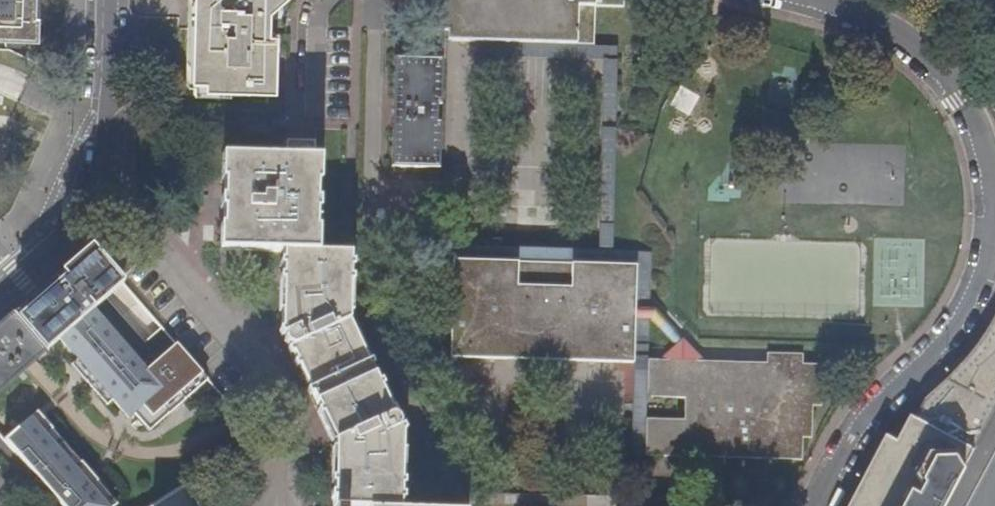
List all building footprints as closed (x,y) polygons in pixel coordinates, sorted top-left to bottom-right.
[(40,0),(0,0),(0,41),(38,42),(40,0)] [(194,7),(193,79),(206,80),(206,88),(276,88),(277,33),(270,32),(270,10),(281,0),(194,0),(194,7)] [(593,43),(595,5),(623,5),(624,0),(429,0),(429,30),(447,31),(446,39),(476,40),(593,43)] [(631,454),(645,454),(646,415),(646,393),(647,355),(766,359),(767,350),(767,345),(647,342),(650,249),(612,248),(616,128),(618,44),(593,43),(476,40),(476,55),(602,58),(597,248),(437,243),(435,333),(450,333),(452,259),(635,264),(633,361),(631,454)] [(440,103),(442,57),(394,56),(391,164),(438,166),(440,120),(437,120),(437,103),(440,103)] [(350,254),(318,253),(321,158),(314,158),(315,140),(287,139),(286,157),(223,156),(220,250),(280,252),(277,331),(330,443),(329,505),(400,505),(402,433),(349,321),(350,254)] [(95,252),(90,247),(83,253),(13,314),(45,351),(58,339),(77,360),(70,366),(85,383),(92,377),(128,418),(141,406),(151,418),(162,408),(168,415),(184,399),(179,393),(201,373),(176,344),(145,370),(92,310),(106,298),(115,290),(122,284),(95,252)] [(449,355),(633,361),(635,264),(452,259),(450,333),(449,355)] [(13,314),(0,326),(0,331),(30,364),(45,351),(13,314)] [(987,329),(977,345),(955,370),(940,386),(925,399),(915,418),(910,416),(897,441),(888,436),(851,505),(944,505),(951,492),(954,487),(976,447),(994,411),(994,315),(987,329)] [(0,331),(0,391),(26,368),(30,364),(0,331)] [(646,415),(645,454),(802,458),(803,436),(812,436),(813,404),(820,404),(822,362),(802,362),(803,351),(767,350),(766,359),(647,355),(646,393),(685,395),(684,417),(646,415)] [(179,393),(184,399),(207,380),(201,373),(179,393)] [(4,440),(61,505),(107,505),(91,487),(97,481),(80,462),(74,467),(45,435),(51,430),(52,429),(36,412),(4,440)] [(80,462),(51,430),(45,435),(74,467),(80,462)] [(888,436),(885,434),(847,505),(851,505),(888,436)] [(97,481),(91,487),(107,505),(113,505),(117,504),(108,493),(97,481)] [(152,505),(213,505),(213,504),(199,504),(187,484),(152,505)]
